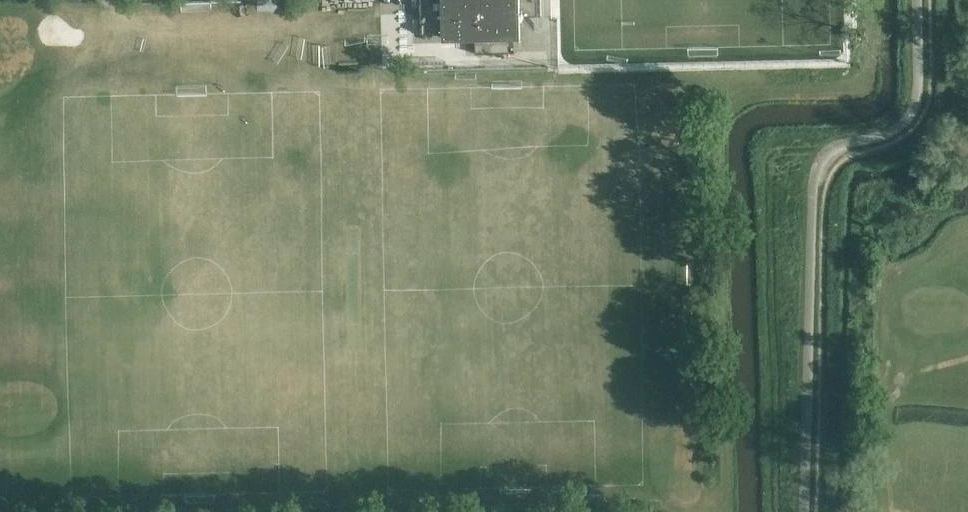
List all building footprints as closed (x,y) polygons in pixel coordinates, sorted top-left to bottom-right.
[(520,16),(542,15),(541,0),(420,0),(421,34),(443,34),(443,39),(475,39),(476,53),(515,52),(515,30),(520,30),(520,16)]
